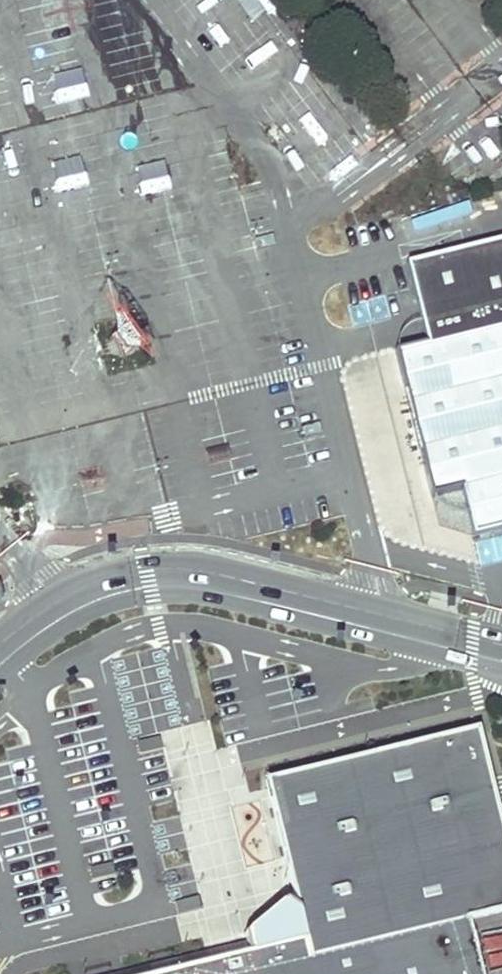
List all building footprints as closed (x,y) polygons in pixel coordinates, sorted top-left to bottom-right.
[(405,262),(427,347),(396,354),(430,496),(461,489),(473,535),(501,528),(501,238),(405,262)] [(391,320),(387,296),(348,302),(352,326),(391,320)] [(501,556),(501,538),(478,541),(481,559),(501,556)] [(474,950),(467,920),(501,912),(501,833),(477,728),(265,780),(302,937),(275,943),(245,950),(148,973),(480,973),(474,950)] [(243,940),(106,973),(148,973),(245,950),(243,940)]
